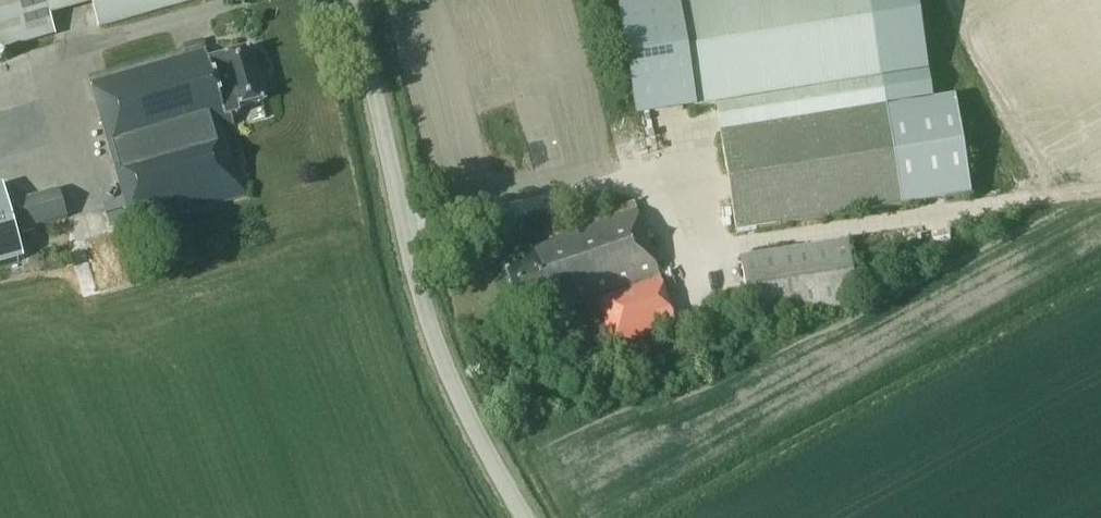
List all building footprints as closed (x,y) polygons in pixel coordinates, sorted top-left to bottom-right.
[(203,0),(0,0),(0,49),(57,34),(53,16),(93,5),(99,29),(203,1),(203,0)] [(716,107),(884,80),(871,0),(677,0),(694,110),(716,107)] [(268,102),(256,65),(252,52),(210,65),(203,44),(189,49),(190,53),(90,82),(134,233),(247,199),(228,133),(238,129),(235,120),(243,117),(241,111),(268,102)] [(884,80),(716,107),(721,136),(888,109),(884,80)] [(888,109),(721,136),(736,232),(972,195),(957,98),(888,109)] [(25,259),(4,186),(0,187),(0,266),(25,259)] [(15,204),(16,206),(24,233),(68,219),(60,192),(15,204)] [(620,206),(547,232),(550,240),(532,246),(534,253),(504,264),(522,312),(552,301),(556,313),(595,299),(661,275),(636,206),(634,201),(620,206)] [(741,256),(752,325),(861,308),(851,239),(741,256)] [(612,348),(679,324),(661,275),(595,299),(612,348)]
